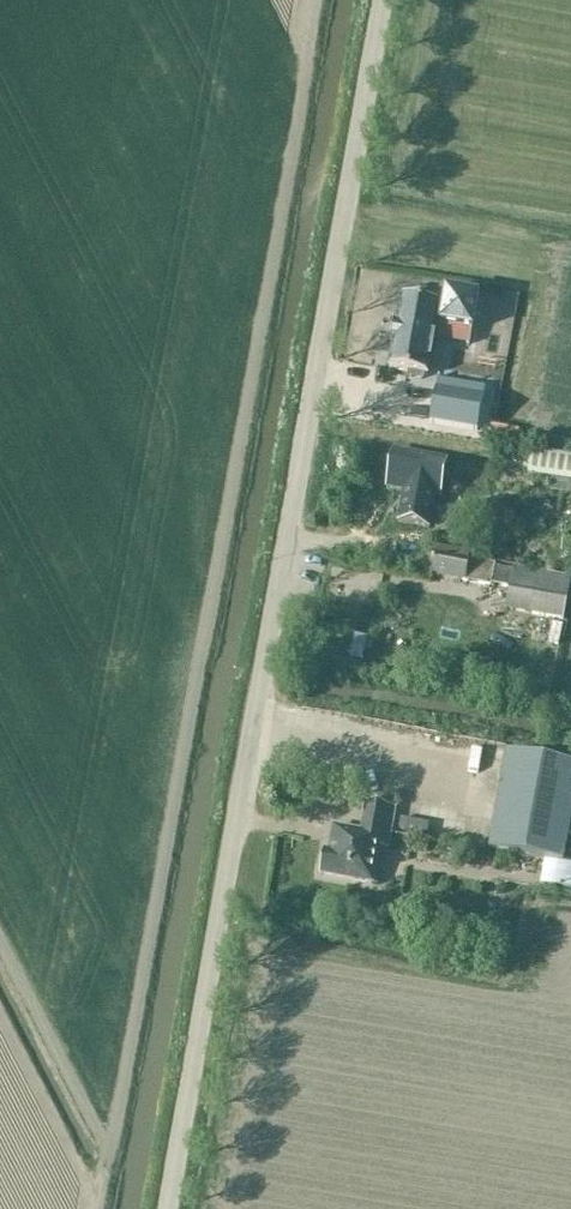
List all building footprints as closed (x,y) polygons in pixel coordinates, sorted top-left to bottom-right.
[(445,307),(441,306),(437,325),(472,331),(478,300),(447,295),(445,307)] [(397,326),(394,326),(391,342),(395,343),(390,370),(411,374),(410,378),(412,378),(412,374),(421,375),(421,379),(422,380),(423,376),(428,377),(437,325),(441,306),(402,299),(397,326)] [(459,397),(436,393),(430,424),(477,432),(485,390),(461,386),(459,397)] [(570,496),(570,456),(533,451),(529,478),(550,480),(549,493),(570,496)] [(441,499),(447,462),(394,453),(387,489),(407,492),(404,504),(403,504),(399,523),(429,528),(435,497),(441,499)] [(436,546),(430,575),(491,587),(492,585),(510,588),(513,571),(495,568),(495,565),(468,560),(469,557),(470,553),(436,546)] [(556,550),(554,560),(564,562),(566,552),(556,550)] [(570,579),(513,570),(506,612),(563,621),(570,579)] [(516,639),(570,641),(570,624),(516,622),(516,639)] [(355,636),(350,659),(363,662),(368,639),(355,636)] [(562,859),(570,810),(570,763),(507,753),(490,848),(562,859)] [(326,852),(321,876),(373,884),(380,846),(388,848),(395,809),(367,804),(362,833),(334,828),(330,853),(326,852)] [(563,866),(560,889),(570,890),(570,867),(563,866)]
